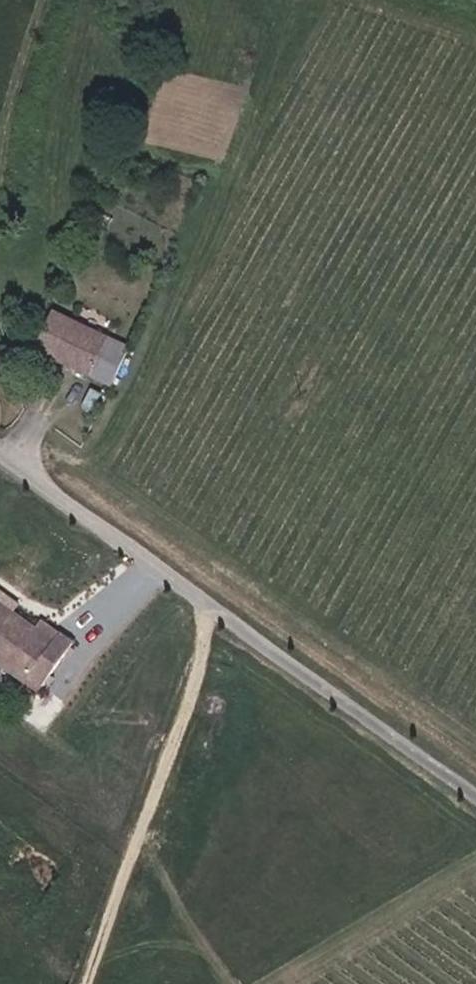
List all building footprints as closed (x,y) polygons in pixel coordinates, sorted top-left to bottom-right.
[(130,346),(54,311),(36,349),(112,386),(130,346)] [(75,640),(0,592),(0,662),(43,690),(75,640)]
